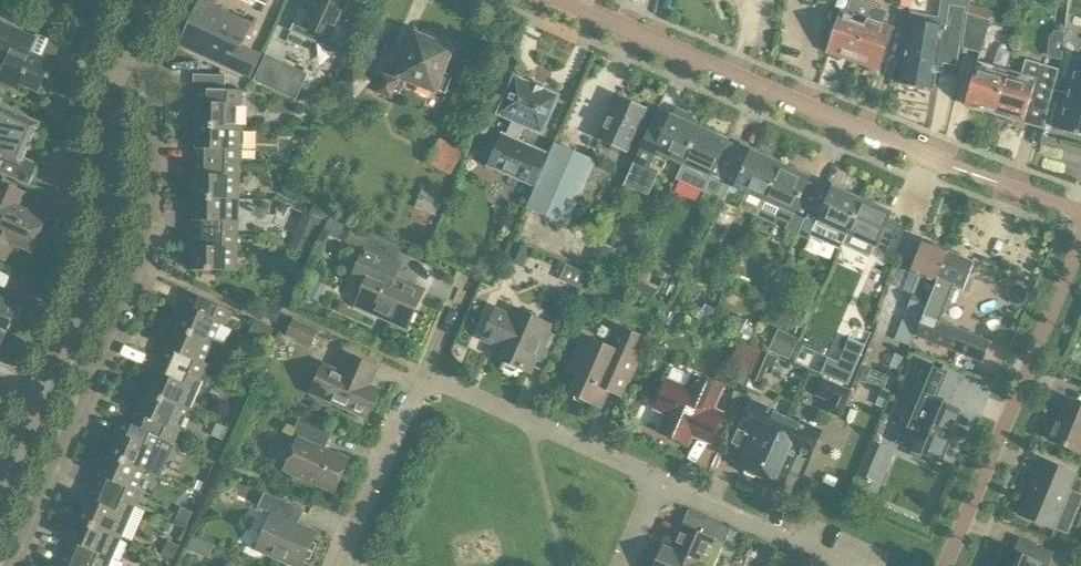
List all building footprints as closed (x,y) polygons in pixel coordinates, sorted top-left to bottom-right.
[(252,24),(200,0),(180,45),(252,78),(262,56),(243,47),(252,24)] [(349,30),(337,25),(348,0),(317,0),(311,13),(301,8),(291,30),(339,52),(349,30)] [(843,11),(829,52),(854,60),(857,52),(872,5),(874,0),(838,0),(836,6),(841,8),(840,10),(843,11)] [(857,52),(854,60),(879,69),(893,28),(883,25),(888,11),(872,5),(857,52)] [(913,23),(909,45),(903,83),(905,83),(907,86),(915,88),(919,85),(932,87),(935,66),(943,67),(946,45),(960,47),(966,8),(951,6),(947,29),(942,28),(942,27),(913,23)] [(982,54),(991,21),(990,20),(992,12),(972,6),(969,13),(968,13),(967,18),(971,20),(963,48),(982,54)] [(56,63),(30,52),(36,38),(3,23),(0,29),(0,55),(9,59),(0,79),(0,82),(19,91),(21,84),(38,92),(45,77),(49,79),(56,63)] [(1063,57),(1066,31),(1053,29),(1050,56),(1063,57)] [(446,93),(453,76),(443,72),(452,49),(417,35),(400,76),(435,91),(436,89),(446,93)] [(307,75),(267,55),(256,80),(296,99),(307,75)] [(996,113),(1009,69),(978,60),(970,86),(966,102),(979,106),(978,108),(996,113)] [(1009,69),(996,113),(997,113),(996,115),(998,119),(1005,121),(1009,119),(1010,117),(1012,118),(1013,116),(1026,120),(1031,104),(1050,109),(1062,70),(1029,60),(1024,74),(1009,69)] [(1079,60),(1059,131),(1080,137),(1080,60),(1079,60)] [(399,77),(385,72),(377,92),(392,97),(399,77)] [(236,128),(236,126),(237,105),(242,105),(243,90),(226,90),(226,75),(194,74),(193,104),(198,104),(198,127),(236,128)] [(367,90),(367,74),(343,74),(343,90),(367,90)] [(489,164),(535,185),(549,155),(518,141),(525,125),(542,133),(559,96),(516,77),(511,87),(507,85),(500,102),(504,104),(499,113),(514,120),(507,136),(502,134),(489,164)] [(628,151),(646,109),(619,97),(600,139),(628,151)] [(3,159),(0,167),(0,173),(30,186),(39,164),(25,157),(39,124),(0,107),(0,158),(3,159)] [(656,152),(684,164),(699,128),(687,122),(691,115),(676,108),(673,116),(671,115),(662,136),(649,130),(626,181),(647,190),(655,172),(648,169),(656,152)] [(236,128),(198,127),(197,147),(192,147),(191,161),(241,162),(242,126),(236,126),(236,128)] [(699,128),(684,164),(677,180),(716,198),(717,197),(718,193),(739,146),(699,128)] [(312,129),(302,129),(302,142),(307,142),(312,129)] [(453,174),(463,152),(438,141),(428,163),(453,174)] [(758,217),(765,200),(781,164),(742,147),(743,144),(741,143),(740,146),(739,146),(718,193),(717,197),(724,200),(731,185),(747,192),(739,208),(758,217)] [(567,225),(595,163),(554,145),(526,207),(567,225)] [(241,162),(191,161),(191,175),(196,176),(196,197),(239,198),(241,162)] [(765,200),(758,217),(757,218),(775,226),(778,220),(788,224),(786,229),(799,235),(807,217),(821,187),(808,181),(810,177),(781,164),(765,200)] [(6,259),(14,242),(32,250),(45,220),(17,207),(23,193),(0,183),(0,257),(6,259)] [(843,245),(849,233),(863,201),(833,187),(831,192),(821,187),(807,217),(799,235),(810,240),(813,232),(843,245)] [(426,189),(419,205),(437,212),(444,196),(426,189)] [(239,198),(196,197),(195,219),(189,219),(189,233),(238,234),(239,198)] [(891,213),(863,201),(849,233),(875,245),(873,249),(887,255),(901,223),(889,218),(891,213)] [(369,233),(332,216),(324,232),(362,249),(369,233)] [(238,234),(189,233),(189,247),(194,247),(193,270),(237,271),(238,234)] [(297,233),(291,245),(307,252),(312,240),(297,233)] [(529,246),(513,240),(506,259),(522,265),(529,246)] [(916,336),(924,317),(923,316),(937,281),(936,281),(948,251),(923,241),(911,271),(905,288),(914,292),(896,338),(913,345),(916,336)] [(591,262),(602,267),(612,247),(601,242),(591,262)] [(408,326),(423,292),(394,279),(401,264),(366,249),(352,279),(365,285),(357,304),(408,326)] [(924,317),(916,336),(983,363),(991,342),(942,322),(956,289),(963,291),(966,292),(969,291),(974,280),(972,277),(969,276),(975,262),(962,257),(960,253),(954,251),(951,252),(948,251),(936,281),(937,281),(923,316),(924,317)] [(486,256),(481,269),(497,276),(502,263),(486,256)] [(599,279),(585,273),(579,287),(579,288),(592,294),(599,279)] [(649,280),(637,275),(632,287),(644,293),(649,280)] [(1020,288),(1014,289),(1011,295),(1013,304),(1018,307),(1024,306),(1027,300),(1025,292),(1020,288)] [(186,307),(177,328),(213,343),(222,322),(227,324),(232,311),(187,292),(181,305),(186,307)] [(7,333),(14,317),(17,318),(21,308),(0,299),(0,330),(7,333)] [(271,305),(266,316),(277,321),(282,309),(271,305)] [(697,323),(707,328),(716,310),(705,305),(697,323)] [(530,372),(551,326),(538,320),(535,312),(527,315),(514,310),(511,316),(497,310),(484,339),(498,346),(494,356),(505,361),(503,365),(505,369),(513,373),(517,371),(519,367),(530,372)] [(729,336),(748,344),(757,323),(738,315),(729,336)] [(311,345),(318,331),(293,320),(287,334),(311,345)] [(1012,320),(1008,331),(1015,334),(1020,323),(1012,320)] [(260,322),(259,323),(252,339),(267,346),(268,346),(275,329),(274,329),(260,322)] [(164,345),(158,358),(203,378),(209,365),(204,363),(213,343),(177,328),(169,347),(164,345)] [(621,398),(628,383),(646,340),(622,329),(613,350),(594,342),(589,358),(575,354),(570,371),(579,376),(572,393),(575,395),(575,400),(584,403),(588,401),(600,406),(607,392),(621,398)] [(779,329),(769,351),(790,361),(800,339),(779,329)] [(832,358),(826,373),(853,384),(868,346),(853,340),(842,363),(832,358)] [(753,374),(754,369),(762,352),(741,343),(732,364),(753,374)] [(778,359),(762,352),(754,369),(765,374),(768,368),(773,370),(778,359)] [(896,352),(890,366),(899,370),(904,356),(896,352)] [(341,372),(340,372),(324,364),(311,394),(367,419),(380,389),(370,385),(378,368),(349,355),(341,372)] [(157,373),(148,393),(184,409),(183,410),(188,412),(203,378),(158,358),(152,371),(157,373)] [(946,372),(922,362),(896,423),(914,431),(907,448),(914,451),(912,455),(928,462),(930,458),(937,461),(939,457),(943,459),(950,442),(946,440),(959,410),(934,400),(946,372)] [(250,378),(236,373),(231,385),(245,391),(250,378)] [(710,442),(723,414),(713,410),(722,389),(693,377),(688,389),(668,380),(655,408),(667,414),(659,432),(688,444),(692,434),(710,442)] [(824,380),(817,395),(832,402),(828,411),(840,416),(851,391),(824,380)] [(882,389),(876,405),(885,409),(891,392),(882,389)] [(135,411),(129,423),(129,424),(165,439),(164,440),(174,445),(180,432),(175,429),(183,410),(184,409),(148,393),(140,413),(135,411)] [(1067,399),(1050,440),(1080,453),(1080,452),(1080,405),(1067,399)] [(760,477),(786,418),(773,412),(774,410),(753,401),(740,429),(753,434),(738,467),(745,470),(745,474),(755,478),(758,476),(760,477)] [(800,424),(786,418),(760,477),(763,478),(764,482),(773,486),(776,483),(783,486),(797,454),(809,459),(822,431),(801,422),(800,424)] [(129,424),(129,423),(120,419),(114,432),(119,434),(110,455),(145,470),(160,476),(174,445),(164,440),(165,439),(129,424)] [(334,493),(341,477),(349,459),(325,449),(331,435),(299,420),(292,436),(299,438),(284,471),(334,493)] [(870,447),(858,476),(876,484),(882,469),(875,466),(881,452),(870,447)] [(177,452),(173,461),(182,465),(186,456),(177,452)] [(97,473),(95,477),(91,485),(136,505),(141,492),(137,490),(142,477),(145,470),(110,455),(102,475),(97,473)] [(1034,477),(1019,513),(1055,528),(1071,490),(1079,493),(1080,489),(1080,479),(1076,477),(1077,476),(1041,461),(1034,477)] [(196,475),(190,489),(201,494),(207,480),(196,475)] [(136,505),(91,485),(86,498),(90,500),(81,520),(116,536),(117,535),(122,537),(130,517),(136,505)] [(317,532),(289,520),(295,505),(265,492),(258,508),(272,514),(256,549),(295,565),(302,565),(317,532)] [(182,508),(176,521),(186,526),(192,513),(182,508)] [(81,520),(73,540),(68,538),(62,551),(97,565),(109,565),(122,537),(117,535),(116,536),(81,520)] [(724,544),(686,527),(676,552),(664,546),(655,565),(714,565),(724,544)] [(194,537),(188,550),(200,555),(203,546),(212,550),(214,546),(194,537)] [(1055,552),(1020,538),(1014,552),(1004,548),(997,565),(1049,565),(1055,552)] [(174,560),(180,545),(179,545),(168,540),(162,555),(172,560),(174,560)] [(62,551),(57,564),(61,565),(97,565),(62,551)]
